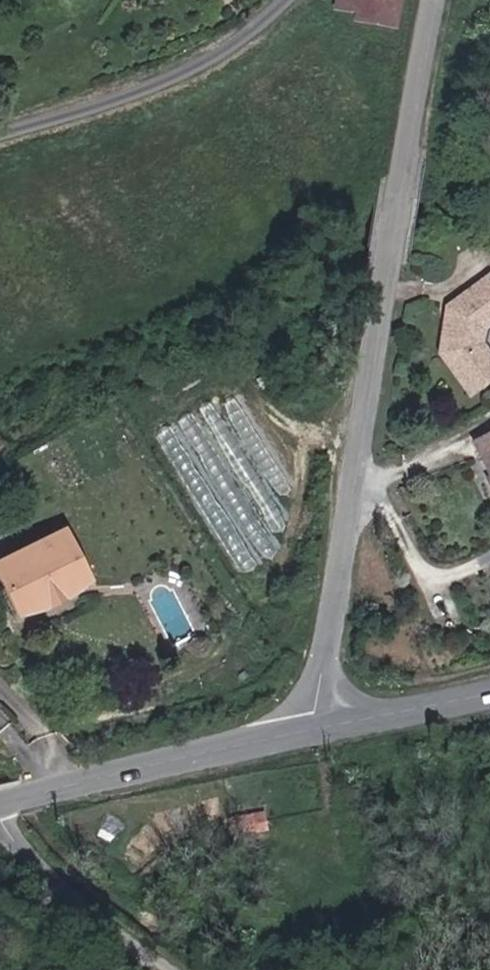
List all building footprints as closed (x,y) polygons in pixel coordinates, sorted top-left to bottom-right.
[(338,6),(359,10),(357,19),(396,26),(400,0),(339,0),(338,6)] [(383,65),(395,68),(398,54),(386,51),(383,65)] [(450,305),(444,352),(473,392),(489,380),(489,351),(485,344),(488,325),(489,323),(489,278),(450,305)] [(479,441),(489,466),(489,435),(479,441)] [(90,582),(65,533),(0,566),(0,576),(21,617),(90,582)]
